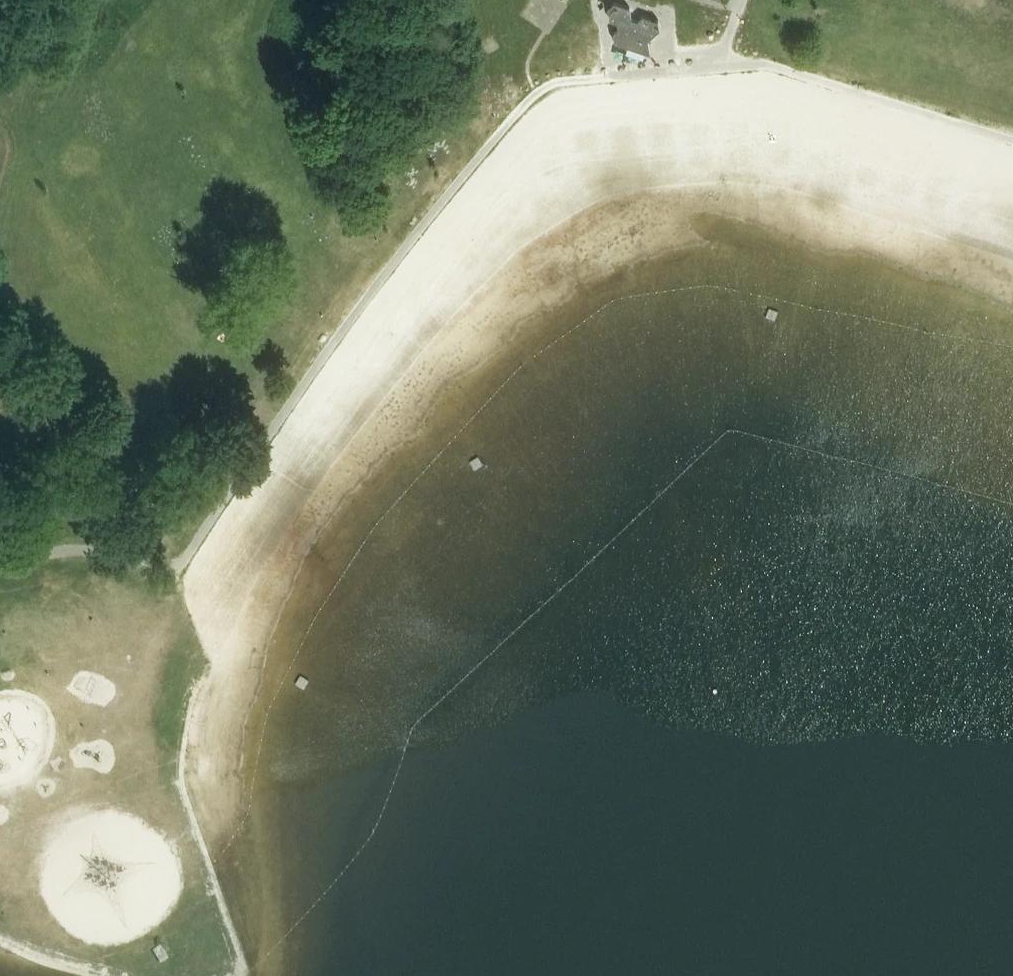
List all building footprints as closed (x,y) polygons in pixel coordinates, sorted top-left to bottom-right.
[(631,6),(616,1),(610,6),(613,18),(620,21),(620,27),(615,31),(615,40),(651,51),(650,36),(661,26),(659,19),(644,13),(640,18),(633,16),(631,6)]
